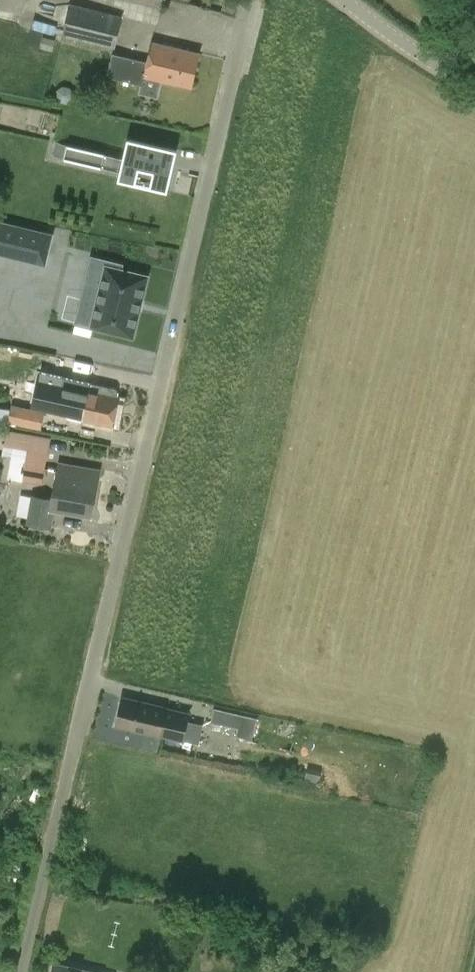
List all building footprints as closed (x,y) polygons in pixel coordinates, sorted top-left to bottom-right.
[(62,36),(115,50),(123,17),(69,4),(62,36)] [(35,18),(33,27),(54,33),(56,25),(35,18)] [(158,98),(162,81),(191,89),(200,54),(152,42),(147,62),(113,53),(107,77),(141,85),(139,93),(158,98)] [(128,139),(120,173),(119,181),(167,192),(177,150),(128,139)] [(101,168),(104,154),(56,143),(53,157),(101,168)] [(0,224),(0,252),(44,263),(51,236),(0,224)] [(131,334),(145,277),(120,271),(122,265),(92,257),(82,297),(99,301),(93,326),(131,334)] [(89,384),(75,381),(57,376),(49,411),(65,415),(65,417),(67,417),(67,421),(82,424),(84,420),(111,427),(118,397),(117,397),(118,393),(116,390),(91,384),(90,385),(89,384)] [(45,399),(47,379),(34,378),(32,398),(45,399)] [(41,430),(46,412),(12,405),(8,423),(41,430)] [(23,481),(42,485),(51,437),(7,430),(5,443),(4,443),(1,455),(27,460),(23,481)] [(57,478),(53,499),(31,495),(26,524),(53,529),(56,510),(91,516),(96,485),(97,485),(99,473),(58,465),(56,478),(57,478)] [(117,727),(158,737),(184,743),(191,714),(124,697),(117,727)] [(258,718),(214,708),(214,709),(210,708),(207,718),(212,720),(212,722),(239,728),(237,736),(253,739),(258,718)] [(307,768),(305,780),(320,783),(322,771),(307,768)] [(55,963),(53,971),(96,971),(55,963)]
